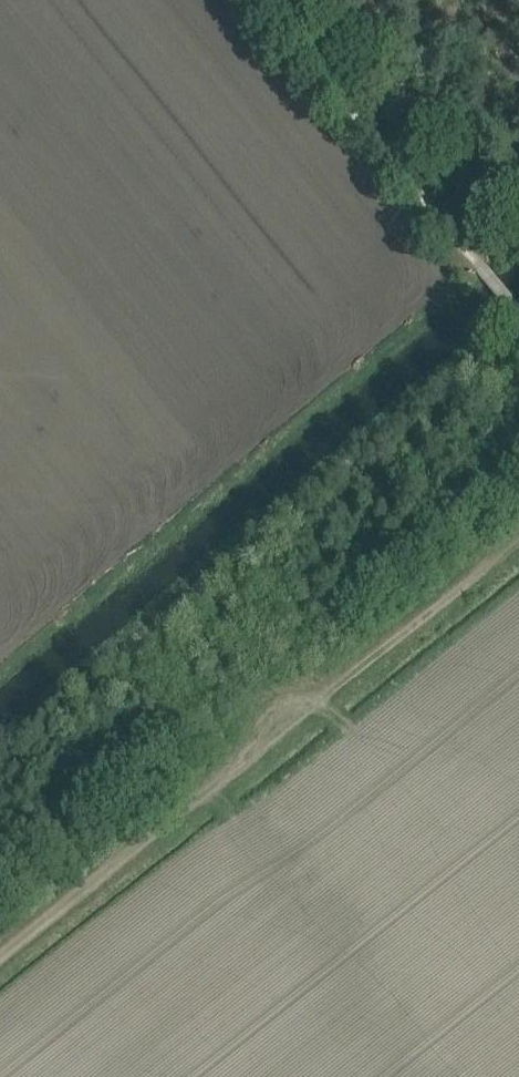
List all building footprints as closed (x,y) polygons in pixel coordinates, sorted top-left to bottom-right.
[(73,693),(66,699),(66,707),(69,711),(83,698),(80,695),(73,693)]
